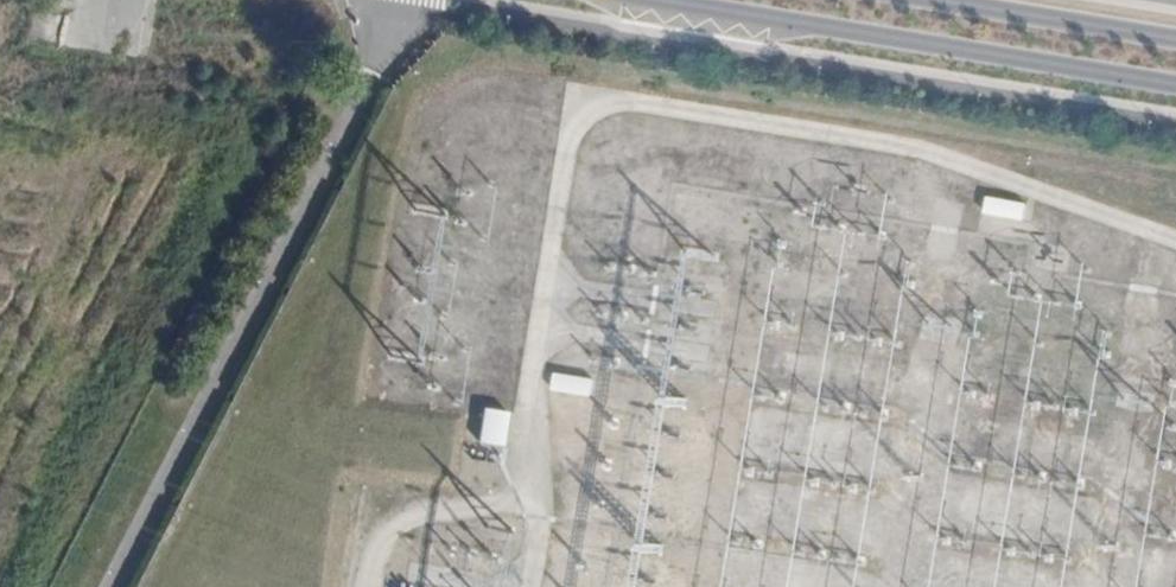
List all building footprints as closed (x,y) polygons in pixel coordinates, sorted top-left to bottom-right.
[(55,11),(72,14),(74,0),(57,0),(55,11)] [(1030,205),(987,200),(985,215),(1028,220),(1030,205)] [(594,381),(554,374),(552,391),(591,398),(594,381)] [(510,413),(482,408),(477,441),(504,445),(510,413)] [(597,528),(557,523),(555,540),(594,545),(597,528)]
